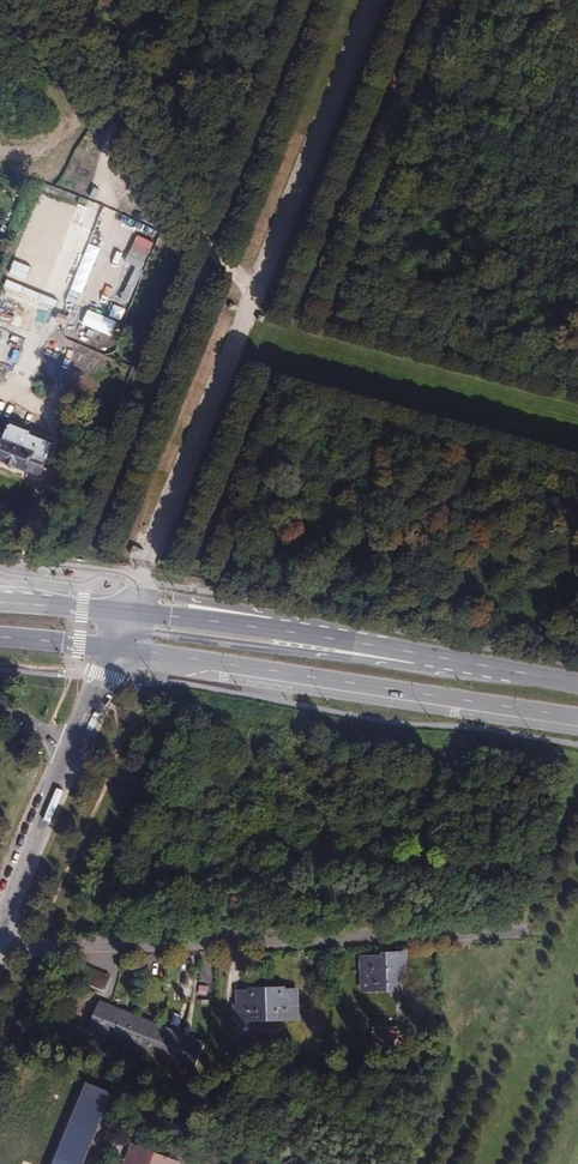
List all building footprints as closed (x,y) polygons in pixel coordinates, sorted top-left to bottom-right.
[(44,476),(59,442),(12,424),(6,439),(0,437),(0,461),(44,476)] [(379,979),(419,978),(419,944),(402,944),(402,947),(378,948),(379,979)] [(93,951),(88,965),(121,979),(126,965),(93,951)] [(312,1006),(311,980),(299,980),(299,978),(268,979),(268,981),(256,981),(256,1007),(312,1006)] [(105,1018),(209,1060),(220,1031),(117,989),(105,1018)] [(74,1025),(76,1016),(61,1011),(59,1020),(74,1025)] [(270,1039),(327,1038),(327,1023),(299,1022),(299,1029),(270,1030),(270,1039)] [(500,1035),(530,1035),(529,1025),(501,1026),(500,1035)] [(250,1045),(261,1045),(260,1026),(249,1026),(250,1045)] [(114,1031),(106,1028),(103,1034),(112,1037),(114,1031)] [(71,1086),(63,1114),(73,1117),(81,1090),(71,1086)] [(129,1144),(121,1163),(176,1163),(129,1144)]
